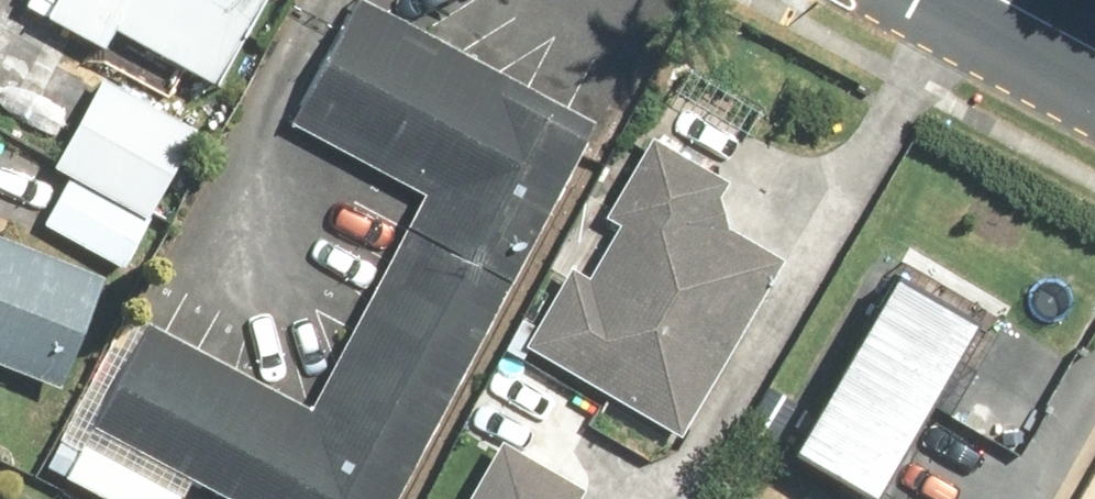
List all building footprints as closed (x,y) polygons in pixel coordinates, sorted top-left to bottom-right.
[(32,5),(115,50),(127,29),(234,87),(281,0),(35,0),(32,5)] [(89,451),(176,498),(393,498),(593,146),(353,11),(294,115),(421,185),(290,417),(152,340),(89,451)] [(6,73),(0,82),(0,127),(46,156),(72,113),(6,73)] [(206,130),(112,78),(63,166),(80,175),(157,218),(206,130)] [(681,434),(790,259),(717,214),(740,175),(666,129),(611,217),(624,225),(593,276),(580,267),(533,342),(681,434)] [(136,271),(164,222),(157,218),(80,175),(52,224),(136,271)] [(72,385),(114,275),(0,231),(0,358),(72,385)] [(1079,366),(998,318),(1007,302),(928,255),(812,450),(891,497),(946,405),(1027,453),(1079,366)] [(511,443),(477,498),(594,498),(597,494),(511,443)]
